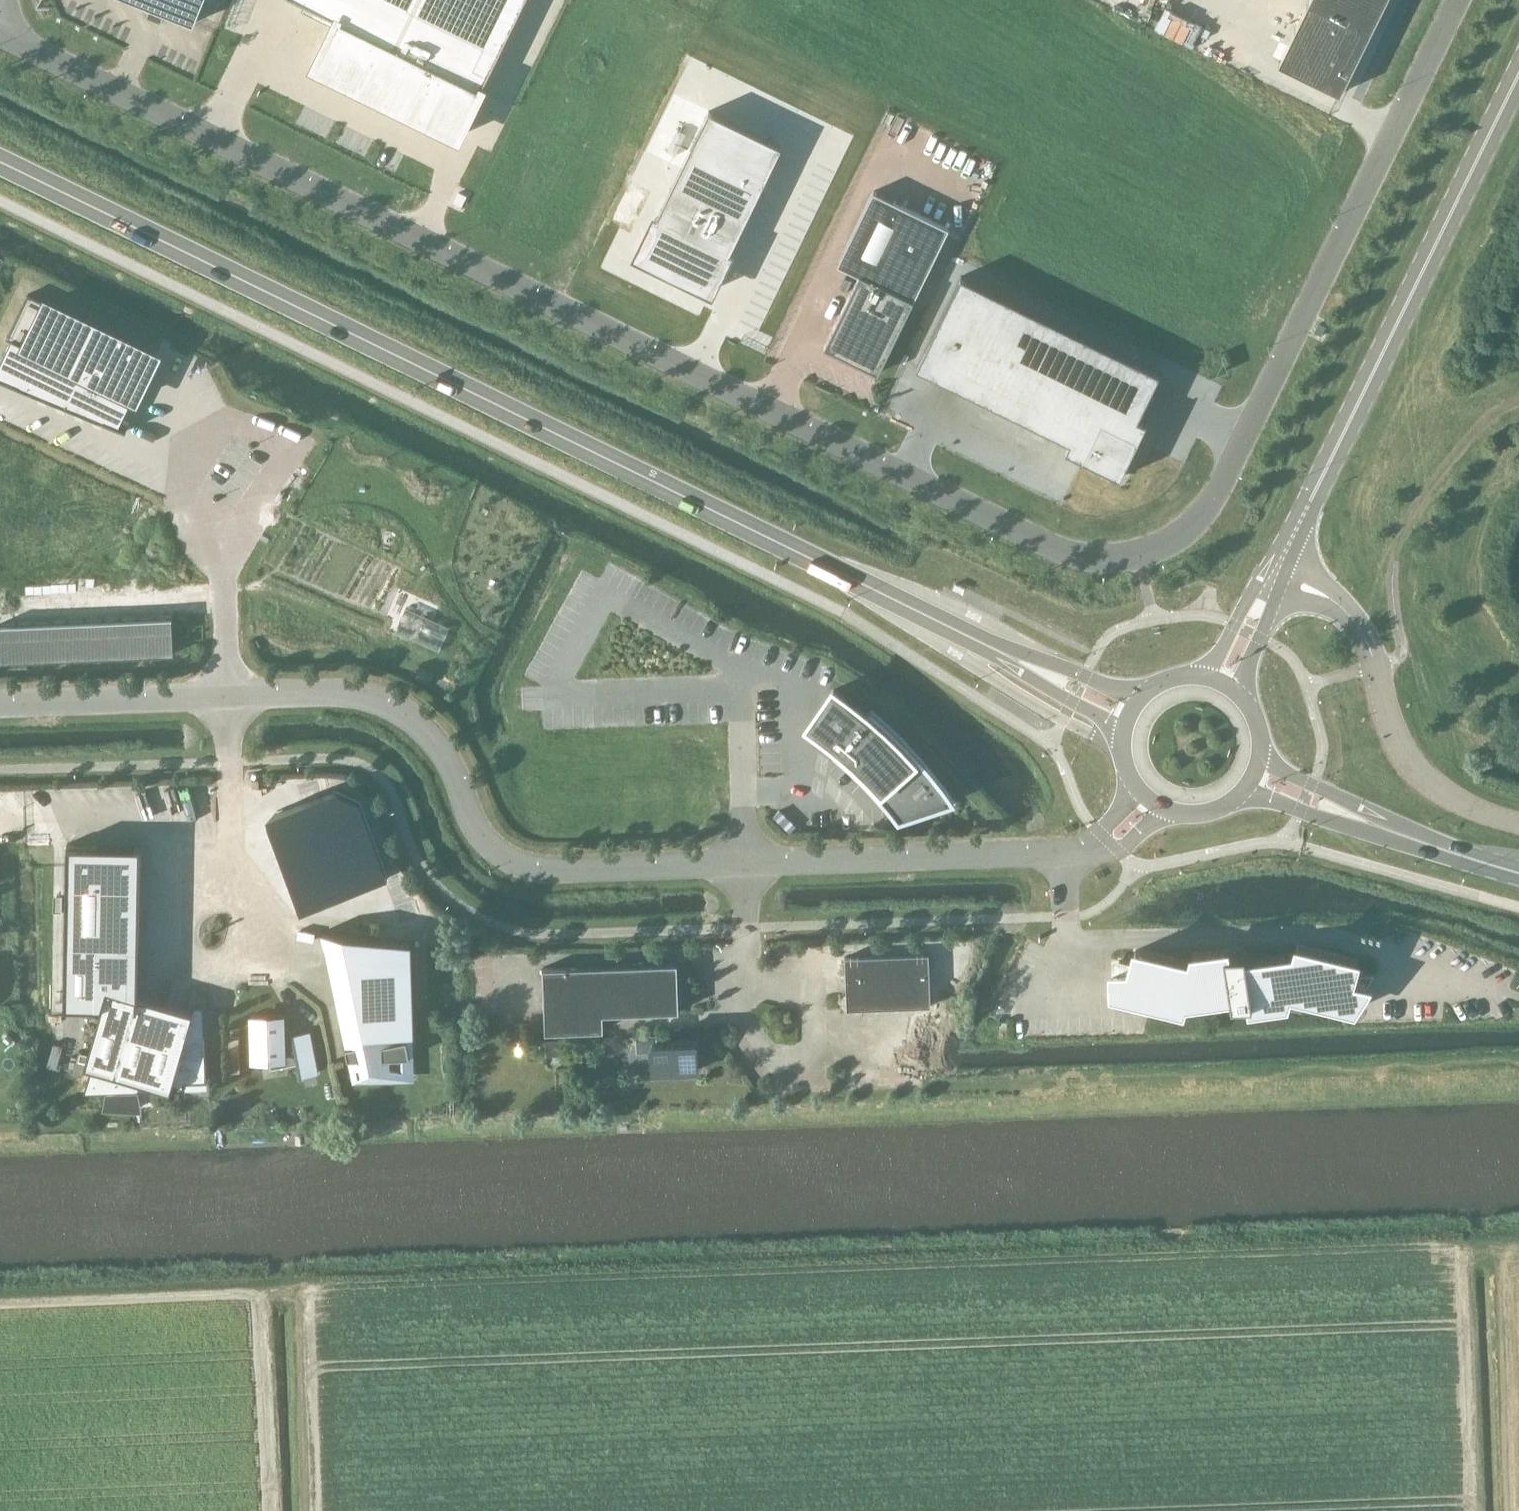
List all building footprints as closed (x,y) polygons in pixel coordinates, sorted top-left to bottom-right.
[(151,6),(149,11),(161,16),(163,10),(193,23),(202,0),(137,0),(151,6)] [(457,136),(524,0),(299,0),(337,19),(314,66),(457,136)] [(821,11),(826,0),(798,0),(821,11)] [(1385,0),(1308,0),(1307,1),(1369,31),(1385,0)] [(1339,92),(1369,31),(1307,1),(1278,62),(1339,92)] [(711,290),(781,145),(708,110),(655,217),(637,255),(692,282),(693,281),(711,290)] [(873,190),(837,264),(859,274),(824,346),(878,372),(949,227),(873,190)] [(1137,417),(1159,372),(961,275),(917,366),(1070,440),(1065,449),(1118,475),(1117,477),(1119,477),(1128,458),(1127,457),(1136,438),(1137,439),(1147,420),(1145,419),(1144,421),(1137,417)] [(126,430),(126,429),(118,425),(132,397),(135,398),(155,354),(27,292),(6,337),(11,339),(0,361),(0,379),(126,430)] [(154,620),(156,655),(173,654),(171,619),(154,620)] [(139,656),(156,655),(154,620),(137,621),(139,656)] [(105,657),(122,657),(120,621),(103,622),(105,657)] [(122,657),(139,656),(137,621),(120,621),(122,657)] [(88,658),(105,657),(103,622),(86,623),(88,658)] [(70,659),(88,658),(86,623),(69,624),(70,659)] [(36,660),(53,659),(52,624),(35,625),(36,660)] [(52,624),(53,659),(70,659),(69,624),(52,624)] [(18,626),(19,661),(36,660),(35,625),(18,626)] [(0,626),(2,662),(19,661),(18,626),(0,626)] [(895,727),(883,716),(871,705),(865,713),(849,701),(833,689),(811,722),(825,732),(839,743),(833,750),(845,761),(855,770),(865,780),(876,792),(885,803),(898,819),(956,800),(940,778),(933,769),(923,757),(909,742),(895,727)] [(388,877),(360,800),(334,788),(276,810),(311,905),(388,877)] [(71,844),(69,1005),(102,1005),(84,1065),(91,1067),(84,1090),(138,1088),(140,1081),(170,1089),(171,1084),(182,1087),(184,1082),(206,1081),(204,1002),(202,1002),(202,1005),(193,1005),(191,1011),(142,996),(142,943),(144,845),(71,844)] [(410,942),(322,931),(325,946),(331,947),(349,1036),(353,1036),(355,1044),(345,1046),(352,1082),(414,1080),(410,942)] [(1114,997),(1114,996),(1123,999),(1124,997),(1181,1011),(1182,1010),(1181,1010),(1182,1005),(1230,998),(1231,1004),(1250,1004),(1251,1010),(1286,1004),(1285,1003),(1287,993),(1343,1008),(1343,1007),(1351,1009),(1352,1010),(1365,988),(1365,975),(1351,975),(1354,961),(1297,946),(1296,947),(1297,947),(1295,954),(1246,962),(1244,953),(1225,953),(1225,950),(1192,954),(1192,956),(1193,956),(1191,964),(1136,949),(1132,964),(1119,960),(1119,973),(1112,973),(1113,997),(1114,997)] [(810,949),(798,949),(798,968),(810,968),(810,949)] [(928,953),(844,956),(846,1009),(930,1005),(928,953)] [(677,961),(542,967),(545,1031),(603,1028),(603,1013),(679,1010),(677,961)] [(281,1017),(253,1018),(254,1058),(269,1057),(271,1067),(296,1062),(300,1079),(301,1079),(300,1075),(317,1072),(309,1031),(292,1035),(291,1030),(290,1030),(290,1031),(282,1032),(281,1017)] [(656,1034),(636,1034),(636,1051),(652,1051),(653,1071),(697,1069),(696,1055),(699,1055),(698,1037),(672,1038),(673,1041),(657,1041),(656,1034)]
